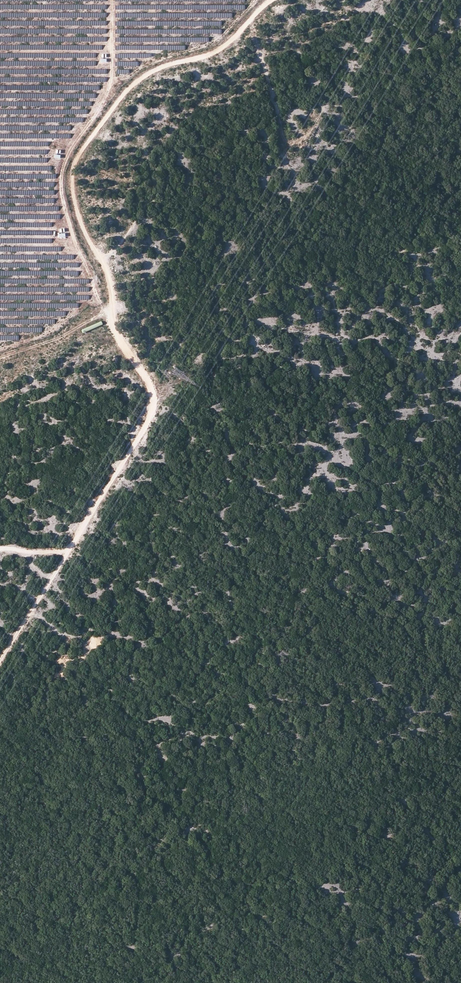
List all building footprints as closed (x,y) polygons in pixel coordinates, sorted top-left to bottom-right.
[(83,332),(102,324),(101,321),(82,329),(83,332)]
